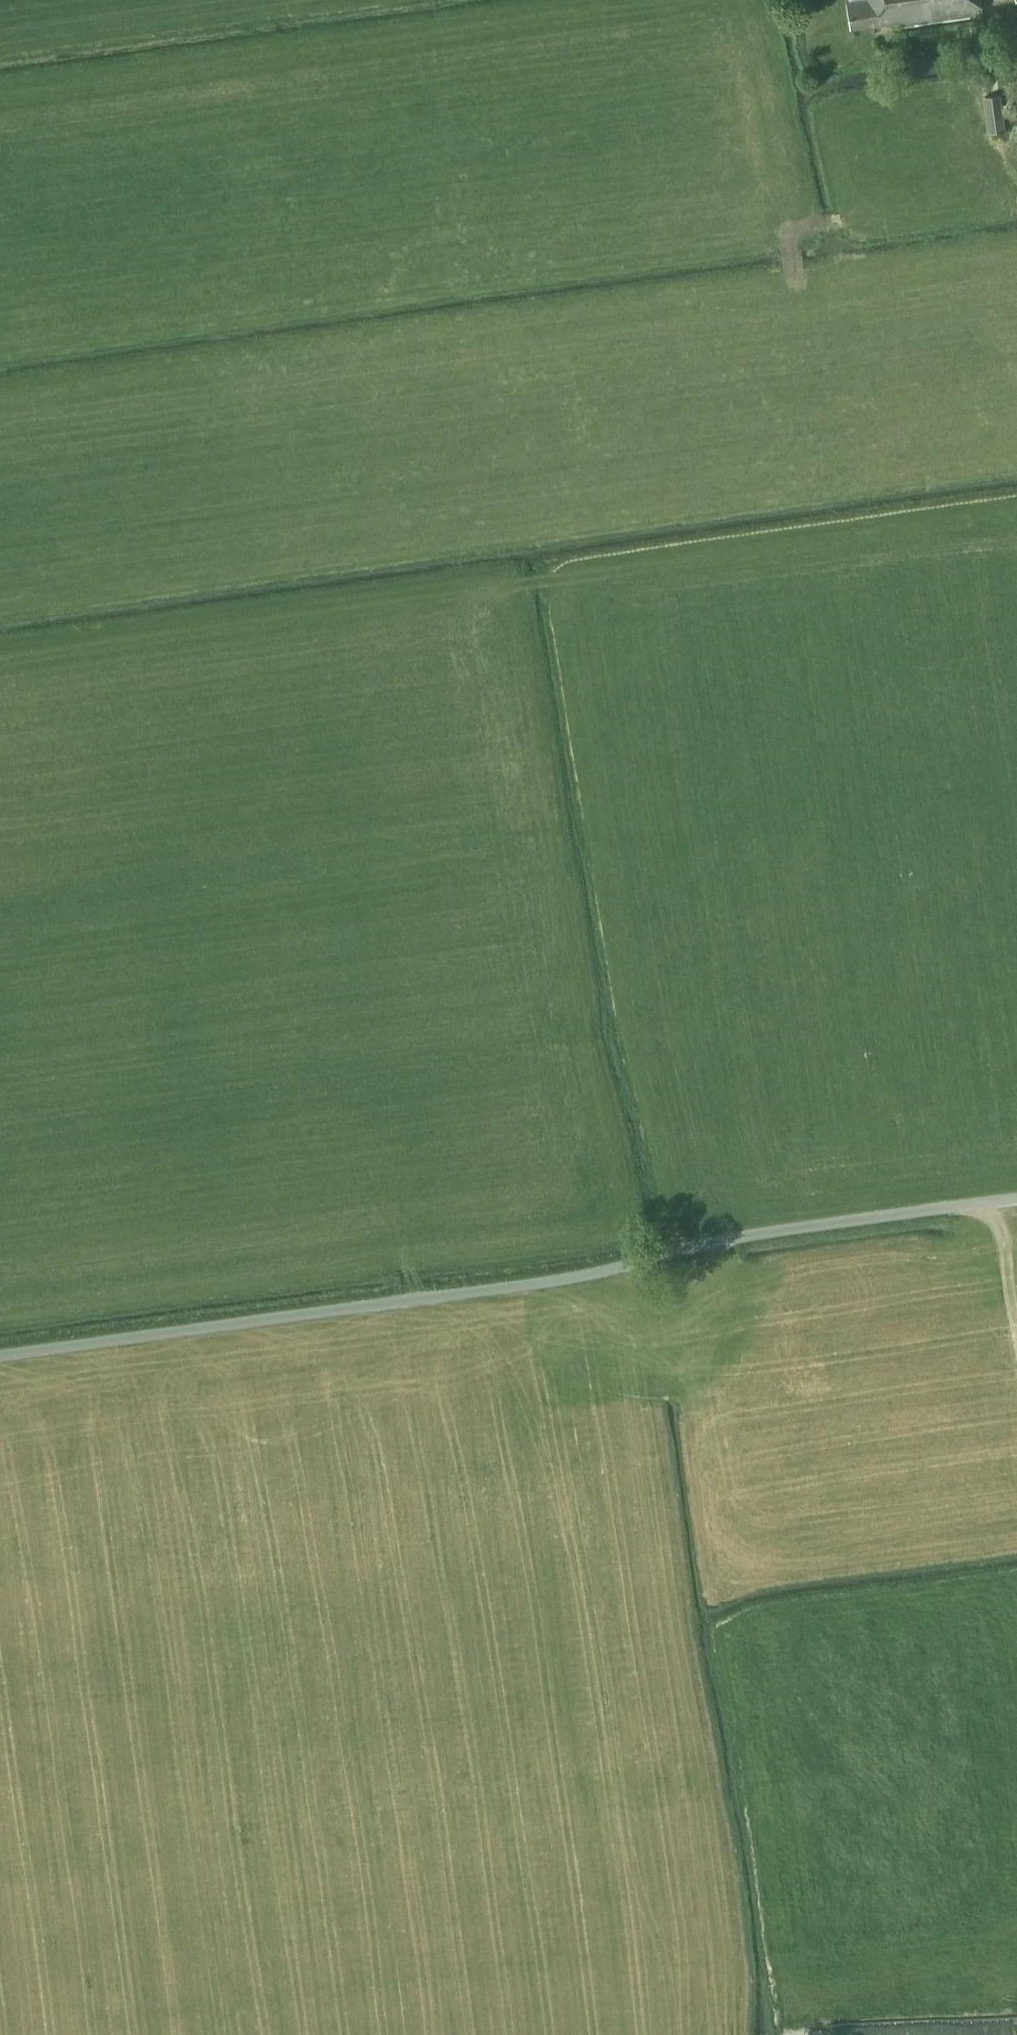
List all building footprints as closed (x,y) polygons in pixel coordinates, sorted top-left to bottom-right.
[(979,0),(846,0),(850,24),(897,18),(898,24),(981,13),(979,0)] [(1002,128),(998,96),(984,98),(988,130),(1002,128)]
